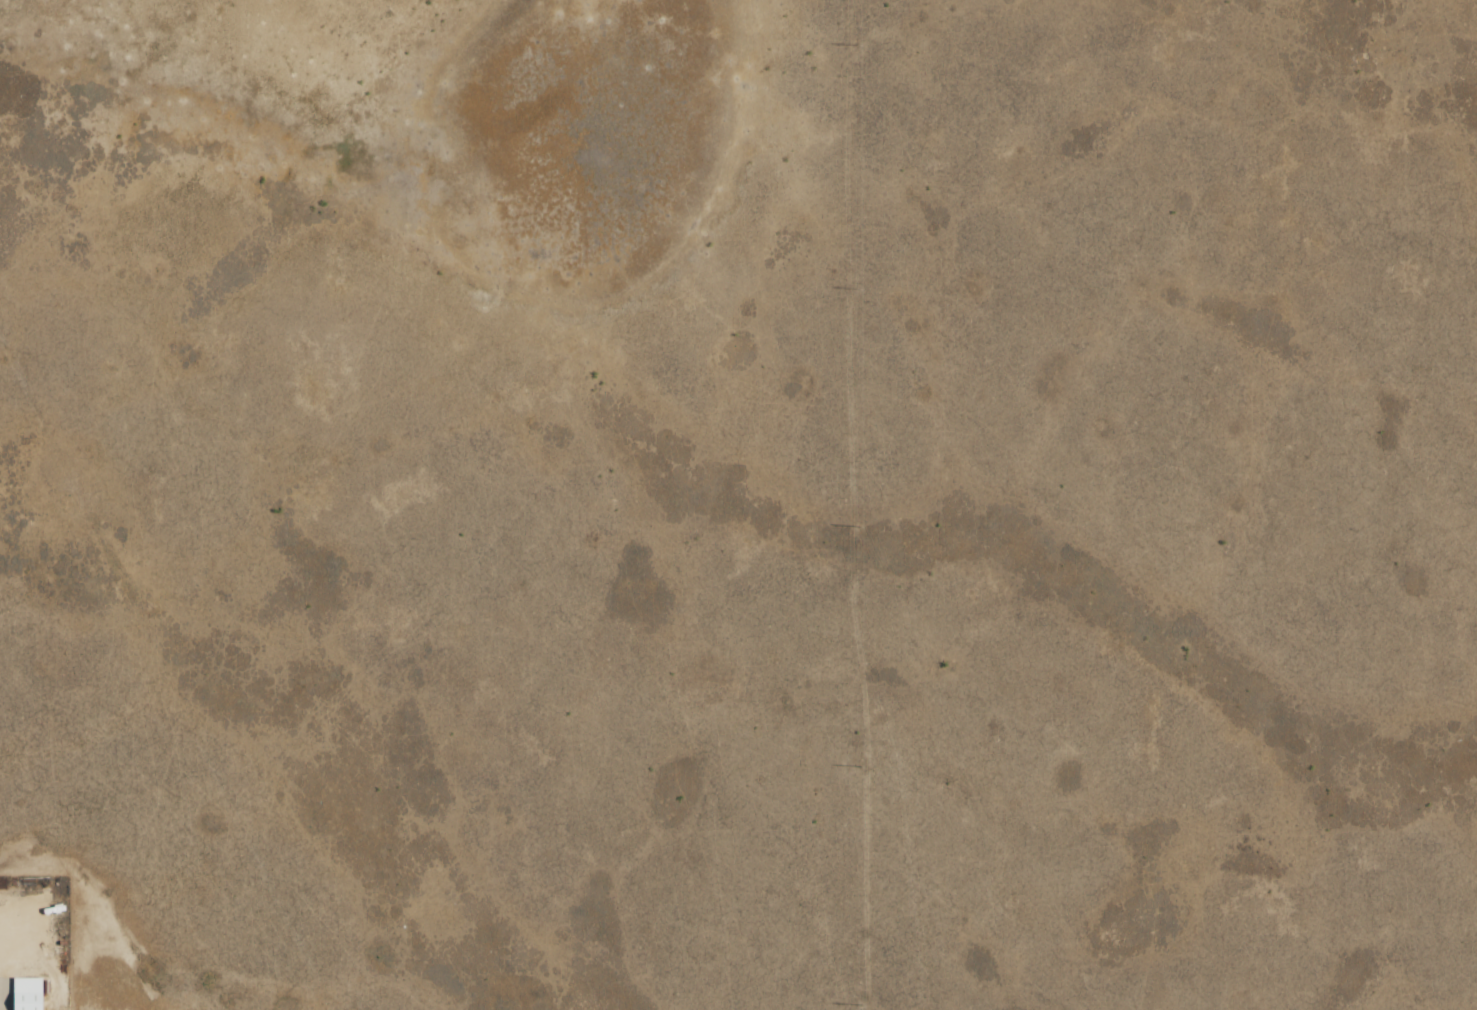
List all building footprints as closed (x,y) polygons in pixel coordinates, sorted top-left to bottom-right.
[(41,978),(12,978),(11,1009),(40,1009),(41,978)]
